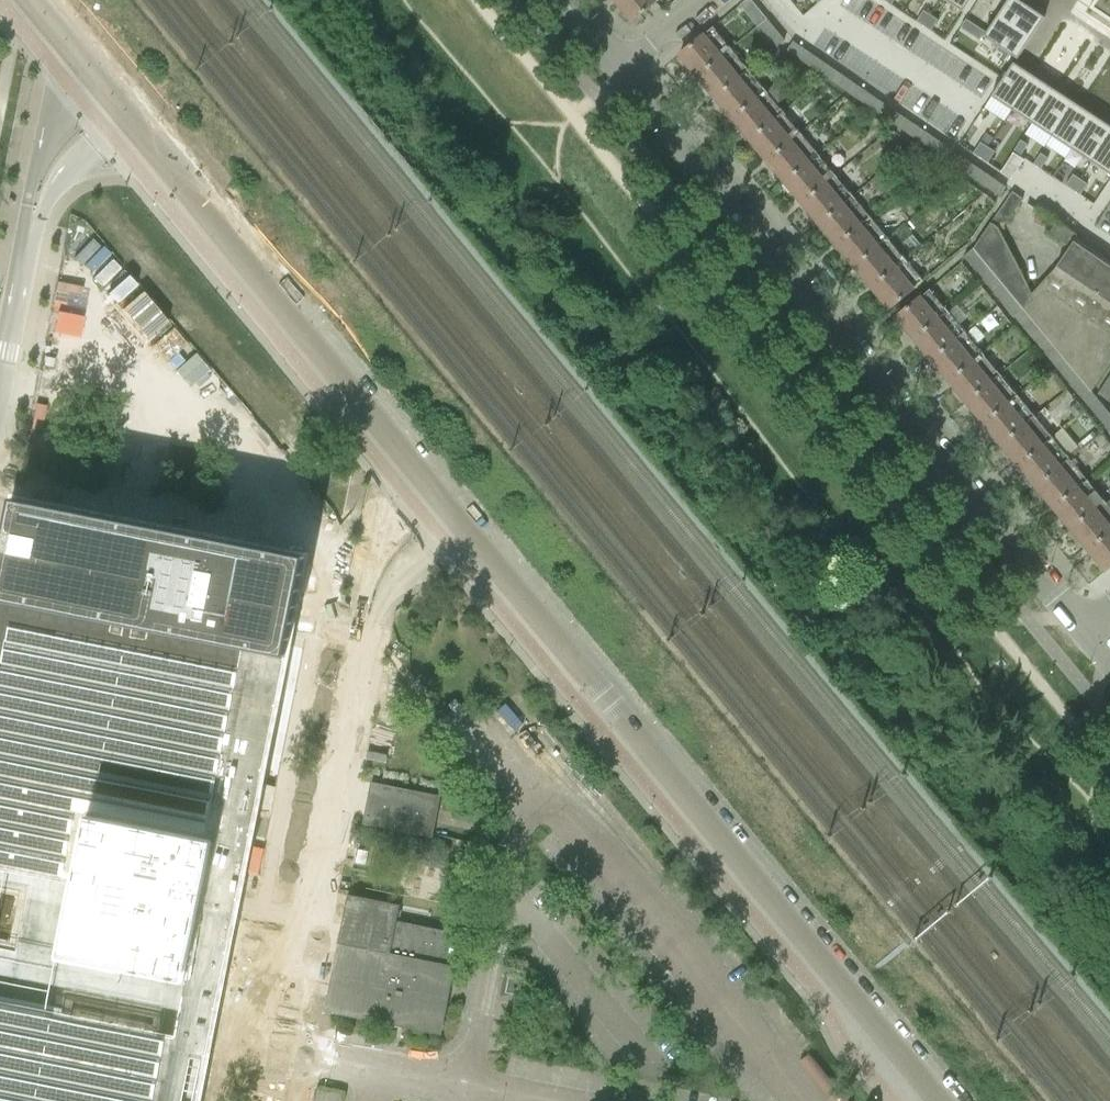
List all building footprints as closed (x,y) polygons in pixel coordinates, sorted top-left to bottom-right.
[(614,1),(623,11),(628,18),(632,22),(655,2),(658,0),(615,0),(614,1)] [(740,4),(749,15),(758,27),(766,20),(757,9),(751,0),(745,0),(740,4)] [(962,13),(970,0),(943,0),(962,13)] [(996,17),(1030,39),(1037,29),(1044,18),(1016,0),(1007,0),(996,17)] [(1089,9),(1109,22),(1109,0),(1095,0),(1089,9)] [(923,11),(916,22),(923,27),(930,16),(923,11)] [(930,16),(923,27),(930,31),(938,20),(930,16)] [(996,17),(983,37),(1017,59),(1030,39),(996,17)] [(965,19),(960,28),(970,34),(975,26),(965,19)] [(766,20),(758,27),(775,48),(784,41),(767,20),(766,20)] [(975,26),(970,34),(979,40),(985,32),(975,26)] [(713,27),(679,55),(696,76),(730,48),(713,27)] [(790,44),(787,50),(797,57),(802,49),(793,43),(792,42),(790,44)] [(730,48),(696,76),(714,98),(747,70),(730,48)] [(802,49),(797,57),(808,65),(813,57),(802,49)] [(813,57),(808,65),(819,72),(825,65),(813,57)] [(1012,63),(990,97),(1011,110),(1033,77),(1014,64),(1012,63)] [(825,65),(819,72),(830,80),(836,72),(825,65)] [(747,70),(714,98),(731,119),(765,91),(747,70)] [(836,72),(830,80),(842,88),(847,80),(836,72)] [(1033,77),(1011,110),(1031,123),(1053,90),(1033,77)] [(847,80),(842,88),(853,96),(859,87),(847,80)] [(859,87),(853,96),(864,104),(870,95),(859,87)] [(1053,90),(1031,123),(1051,137),(1073,103),(1053,90)] [(765,91),(731,119),(748,140),(782,112),(765,91)] [(870,95),(864,104),(875,111),(881,103),(870,95)] [(881,103),(875,111),(887,119),(893,110),(881,103)] [(1073,103),(1051,137),(1071,150),(1093,116),(1073,103)] [(893,110),(887,119),(898,127),(904,118),(893,110)] [(782,112),(748,140),(766,161),(800,133),(782,112)] [(1071,150),(1091,163),(1109,134),(1109,127),(1093,116),(1071,150)] [(904,118),(898,127),(909,135),(915,126),(904,118)] [(915,126),(909,135),(920,143),(927,133),(915,126)] [(800,133),(766,161),(783,182),(817,154),(800,133)] [(927,133),(920,143),(931,150),(938,141),(927,133)] [(1091,163),(1109,175),(1109,134),(1091,163)] [(1020,140),(1013,151),(1013,152),(1020,156),(1020,155),(1027,145),(1020,140)] [(938,141),(931,150),(943,158),(949,149),(938,141)] [(973,153),(980,158),(987,147),(980,142),(973,153)] [(987,147),(980,158),(987,163),(995,152),(987,147)] [(949,149),(943,158),(954,166),(961,156),(949,149)] [(1001,171),(1000,173),(1011,180),(1024,160),(1013,153),(1001,171)] [(817,154),(783,182),(801,203),(835,175),(817,154)] [(1033,164),(1033,165),(1040,169),(1047,158),(1040,154),(1033,164)] [(961,156),(954,166),(965,174),(972,164),(961,156)] [(972,165),(965,174),(977,182),(983,172),(972,165)] [(983,172),(977,182),(988,189),(994,180),(983,172)] [(835,175),(801,203),(818,224),(852,196),(835,175)] [(1065,185),(1065,186),(1072,190),(1080,179),(1072,175),(1065,185)] [(1080,179),(1072,190),(1080,195),(1087,184),(1080,179)] [(994,180),(988,189),(999,197),(1005,187),(994,180)] [(1011,191),(990,222),(997,226),(1000,231),(1022,199),(1022,198),(1011,191)] [(852,196),(818,224),(836,246),(870,218),(852,196)] [(870,218),(836,246),(853,267),(887,239),(870,218)] [(973,247),(980,256),(988,265),(996,274),(997,276),(1003,284),(1011,293),(1018,302),(1023,307),(1026,311),(1033,320),(1041,329),(1048,338),(1056,347),(1064,357),(1071,366),(1079,375),(1086,384),(1092,391),(1109,364),(1109,263),(1075,239),(1069,247),(1057,266),(1032,292),(1000,231),(997,226),(990,222),(973,247)] [(1056,223),(1049,233),(1069,247),(1075,239),(1076,237),(1056,223)] [(887,239),(853,267),(871,288),(905,260),(887,239)] [(973,247),(962,256),(970,265),(980,256),(973,247)] [(980,256),(970,265),(978,274),(988,265),(980,256)] [(905,260),(871,288),(888,309),(922,281),(905,260)] [(988,265),(978,274),(985,283),(996,274),(988,265)] [(996,274),(985,283),(993,292),(1003,284),(997,276),(996,274)] [(1003,284),(993,292),(1000,301),(1011,293),(1003,284)] [(929,289),(895,317),(912,338),(946,310),(929,289)] [(1011,293),(1000,301),(1008,310),(1018,302),(1011,293)] [(1018,302),(1008,310),(1016,320),(1026,311),(1023,307),(1018,302)] [(946,310),(912,338),(930,359),(964,331),(946,310)] [(1026,311),(1016,320),(1023,329),(1033,320),(1026,311)] [(1033,320),(1023,329),(1031,338),(1041,329),(1033,320)] [(1041,329),(1031,338),(1038,347),(1048,338),(1041,329)] [(964,331),(930,359),(947,380),(981,352),(964,331)] [(1048,338),(1038,347),(1046,356),(1056,347),(1048,338)] [(1056,347),(1046,356),(1054,365),(1064,357),(1056,347)] [(981,352),(947,380),(965,402),(999,374),(981,352)] [(1064,357),(1054,365),(1061,374),(1071,366),(1064,357)] [(1071,366),(1061,374),(1069,383),(1079,375),(1071,366)] [(999,374),(965,402),(983,423),(1016,395),(999,374)] [(1079,375),(1069,383),(1076,392),(1086,384),(1079,375)] [(1096,394),(1108,402),(1109,398),(1109,383),(1106,380),(1096,394)] [(1086,384),(1076,392),(1084,401),(1094,393),(1092,391),(1086,384)] [(1094,393),(1084,401),(1091,410),(1101,402),(1094,393)] [(1016,395),(983,423),(1000,444),(1034,416),(1016,395)] [(1077,402),(1068,410),(1075,418),(1084,411),(1077,402)] [(1101,402),(1091,410),(1099,420),(1109,411),(1101,402)] [(1099,420),(1107,429),(1109,426),(1109,413),(1109,411),(1099,420)] [(1034,416),(1000,444),(1018,465),(1051,437),(1034,416)] [(1093,431),(1082,441),(1085,445),(1096,435),(1093,431)] [(1051,437),(1018,465),(1035,486),(1069,458),(1051,437)] [(1069,458),(1035,486),(1053,508),(1086,480),(1069,458)] [(1086,480),(1053,508),(1067,525),(1070,529),(1104,501),(1086,480)] [(298,590),(308,543),(16,485),(11,509),(0,563),(0,1100),(197,1100),(298,590)] [(1070,529),(1088,550),(1109,532),(1109,499),(1105,503),(1104,501),(1070,529)] [(1088,550),(1105,571),(1109,567),(1109,532),(1088,550)] [(371,783),(369,792),(363,824),(364,824),(364,823),(374,825),(374,826),(386,828),(385,828),(387,828),(397,830),(398,830),(408,832),(409,833),(409,832),(419,834),(419,835),(421,835),(421,834),(431,836),(431,837),(432,837),(433,831),(436,815),(440,796),(439,796),(429,794),(427,794),(417,792),(416,791),(416,792),(406,790),(406,789),(405,789),(405,790),(395,788),(395,787),(393,787),(393,788),(383,786),(384,785),(382,785),(372,783),(373,783),(371,783)] [(339,945),(326,1011),(440,1034),(440,1033),(440,1032),(446,1000),(447,1000),(460,936),(460,935),(453,934),(395,923),(399,906),(348,896),(339,945)] [(505,993),(516,995),(519,979),(508,977),(505,993)] [(340,1088),(298,1081),(295,1100),(337,1100),(340,1088)]
